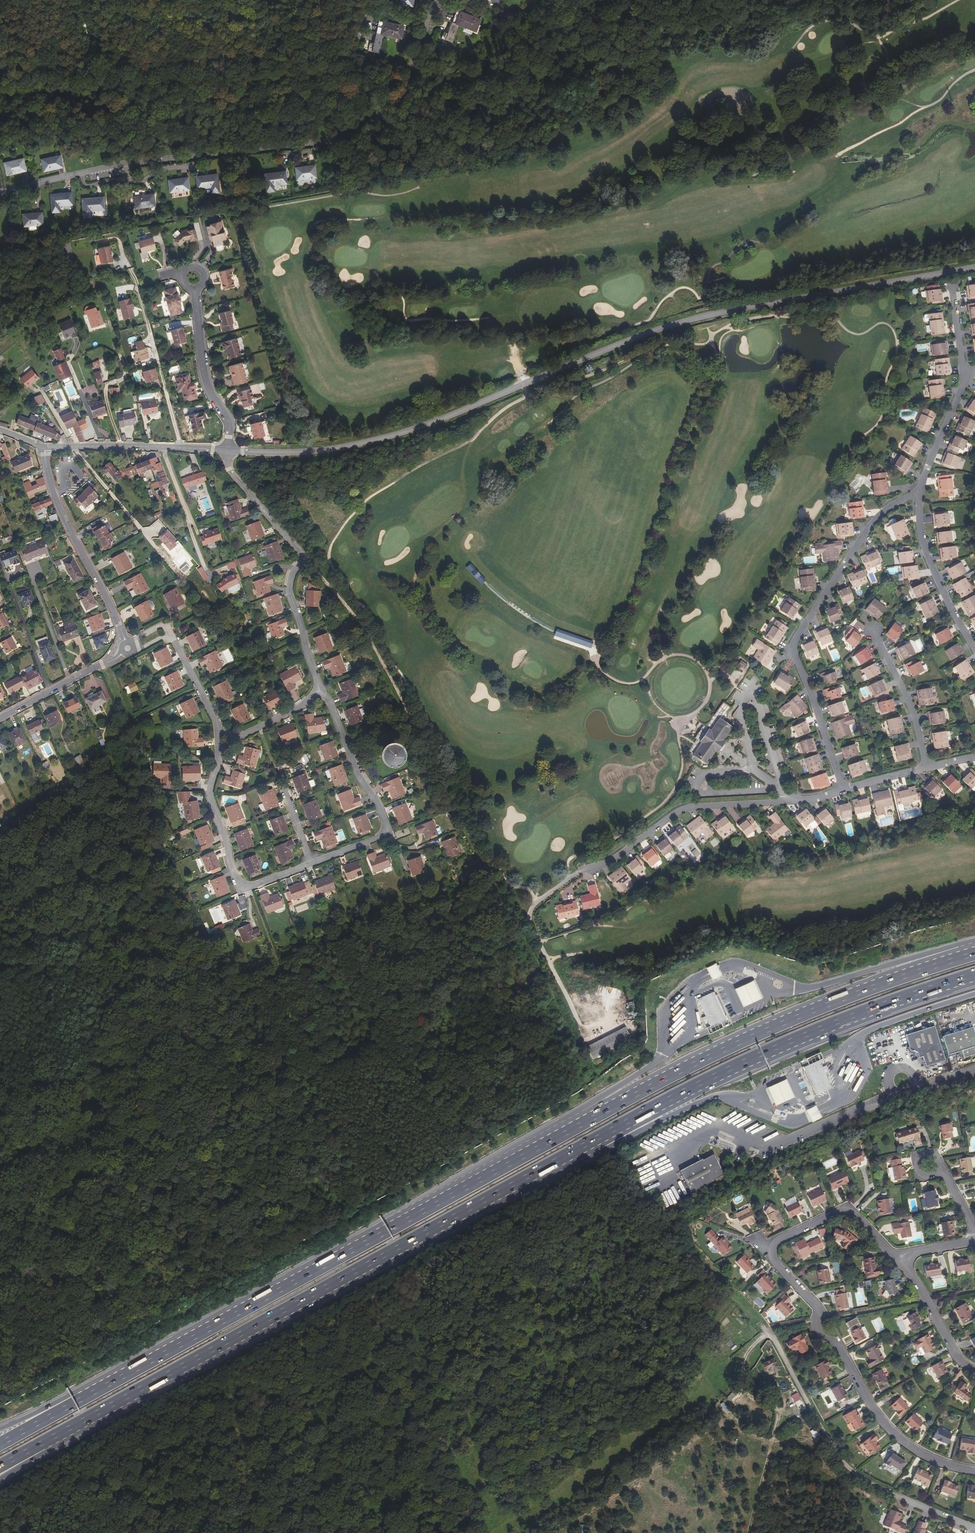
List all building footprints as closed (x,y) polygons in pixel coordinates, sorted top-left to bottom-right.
[(452,42),(459,25),(475,31),(478,25),(476,25),(479,19),(456,10),(448,33),(443,31),(441,37),(452,42)] [(380,52),(384,35),(401,38),(402,32),(401,32),(402,26),(379,21),(374,44),(369,43),(368,50),(380,52)] [(41,160),(44,171),(63,167),(60,157),(57,158),(56,156),(41,160)] [(4,163),(7,175),(26,170),(23,161),(20,161),(19,160),(4,163)] [(296,168),(297,180),(316,178),(315,168),(311,168),(311,166),(296,168)] [(282,174),(282,172),(265,174),(267,192),(274,191),(274,185),(287,184),(286,174),(282,174)] [(217,174),(200,177),(201,179),(197,179),(198,189),(211,187),(212,193),(219,192),(217,174)] [(169,180),(170,192),(189,190),(188,180),(184,180),(184,178),(169,180)] [(68,195),(67,193),(51,195),(53,213),(60,212),(59,206),(73,205),(72,195),(68,195)] [(155,204),(154,194),(135,197),(136,208),(151,207),(151,205),(155,204)] [(99,200),(99,198),(83,200),(84,217),(91,217),(91,211),(104,210),(103,200),(99,200)] [(23,214),(24,226),(43,225),(42,215),(38,215),(38,213),(23,214)] [(210,226),(207,227),(210,237),(212,237),(212,239),(214,246),(223,244),(222,240),(226,239),(224,232),(223,232),(222,229),(223,229),(221,222),(217,222),(210,224),(210,226)] [(175,240),(175,242),(177,244),(179,244),(180,245),(185,240),(190,238),(191,241),(197,239),(195,229),(188,231),(188,229),(181,231),(182,233),(175,239),(175,240)] [(153,238),(138,242),(143,258),(149,257),(147,251),(156,249),(153,238)] [(110,246),(98,248),(97,250),(98,254),(99,255),(101,264),(113,262),(112,256),(111,252),(110,246)] [(230,269),(219,272),(221,279),(222,279),(223,283),(222,284),(224,289),(234,287),(233,281),(234,281),(231,272),(230,269)] [(969,286),(969,291),(967,291),(968,297),(974,296),(974,285),(969,286)] [(178,294),(177,294),(176,287),(165,291),(166,297),(165,297),(169,309),(171,315),(182,312),(181,306),(180,302),(181,302),(180,297),(179,298),(178,294)] [(926,302),(931,301),(942,300),(941,294),(939,294),(938,289),(927,291),(928,297),(926,297),(926,302)] [(133,307),(131,298),(119,301),(124,320),(134,317),(132,307),(133,307)] [(150,305),(152,311),(158,309),(156,302),(150,305)] [(104,324),(99,310),(97,311),(96,307),(92,308),(86,310),(84,311),(86,315),(87,314),(92,328),(104,324)] [(219,313),(222,322),(223,326),(221,326),(223,332),(234,329),(232,323),(233,323),(232,318),(233,318),(231,313),(230,310),(219,313)] [(944,327),(942,327),(940,313),(928,314),(929,321),(931,335),(945,334),(944,327)] [(77,336),(70,320),(58,324),(64,339),(72,336),(73,338),(77,336)] [(186,342),(182,327),(171,331),(175,345),(186,342)] [(224,350),(225,350),(227,349),(228,353),(229,359),(241,355),(237,338),(222,342),(224,350)] [(137,350),(134,351),(136,357),(134,358),(135,362),(149,358),(148,352),(147,353),(146,347),(145,348),(143,340),(135,342),(137,350)] [(934,356),(946,354),(945,349),(947,349),(947,343),(935,344),(931,345),(931,350),(933,350),(934,356)] [(64,358),(60,348),(54,351),(58,361),(64,358)] [(950,367),(948,367),(947,358),(935,360),(937,375),(951,374),(950,367)] [(94,373),(98,385),(103,383),(101,375),(102,375),(101,371),(100,371),(98,366),(100,365),(99,361),(91,364),(92,367),(94,373)] [(71,375),(66,362),(54,367),(59,380),(71,375)] [(242,363),(231,366),(234,377),(232,377),(234,385),(247,382),(242,363)] [(155,368),(143,372),(146,382),(158,379),(155,368)] [(38,377),(32,369),(20,379),(27,387),(33,383),(32,382),(38,377)] [(184,378),(176,380),(178,388),(182,391),(182,393),(185,402),(196,399),(195,396),(197,395),(195,388),(193,389),(191,383),(189,375),(183,376),(184,378)] [(943,388),(941,388),(940,379),(928,381),(930,396),(944,394),(943,388)] [(239,392),(240,396),(242,401),(244,407),(252,405),(251,399),(253,398),(250,389),(242,391),(239,392)] [(45,401),(41,394),(30,399),(36,407),(45,401)] [(103,403),(102,400),(89,405),(93,415),(101,412),(102,415),(107,413),(103,403)] [(974,400),(971,404),(969,403),(966,408),(974,414),(974,401),(974,400)] [(156,401),(141,404),(143,415),(158,412),(156,401)] [(931,426),(929,426),(935,413),(924,408),(915,427),(928,433),(931,426)] [(966,408),(965,410),(974,416),(974,414),(966,408)] [(199,413),(189,415),(193,431),(203,429),(201,419),(206,418),(204,412),(199,413)] [(85,442),(81,431),(88,428),(84,419),(77,422),(73,413),(60,418),(67,430),(73,427),(80,442),(85,442)] [(132,413),(116,416),(118,428),(134,424),(132,413)] [(20,416),(16,423),(34,431),(39,419),(40,418),(31,414),(29,419),(20,416)] [(957,431),(969,436),(974,422),(962,416),(960,422),(961,423),(957,431)] [(39,419),(34,431),(44,435),(48,427),(43,425),(45,421),(39,419)] [(261,422),(250,425),(254,439),(265,436),(261,422)] [(44,435),(43,439),(48,441),(50,437),(55,439),(58,441),(61,437),(55,427),(53,429),(48,427),(44,435)] [(917,448),(919,449),(922,444),(910,436),(901,449),(912,456),(917,448)] [(962,451),(967,441),(962,439),(957,437),(955,436),(954,439),(952,442),(951,442),(948,448),(958,453),(959,450),(962,451)] [(2,447),(3,451),(5,457),(2,458),(3,462),(11,459),(7,449),(5,443),(2,444),(0,440),(0,447),(2,447)] [(89,457),(85,452),(80,452),(86,460),(89,457)] [(952,467),(956,469),(958,464),(956,463),(958,457),(948,453),(946,458),(944,457),(941,463),(952,467)] [(32,465),(28,455),(11,462),(15,472),(32,465)] [(896,460),(893,464),(897,466),(906,472),(910,467),(908,466),(911,462),(901,455),(898,460),(896,460)] [(155,457),(148,459),(148,460),(152,469),(153,473),(162,495),(164,493),(161,486),(167,483),(161,467),(160,468),(159,464),(158,464),(155,457)] [(152,469),(148,460),(135,465),(135,466),(138,474),(140,479),(145,478),(143,474),(145,473),(144,472),(152,469)] [(110,463),(102,469),(108,478),(112,476),(115,481),(122,476),(118,472),(117,471),(117,472),(110,463)] [(138,474),(135,466),(132,467),(122,470),(124,475),(125,478),(133,475),(132,472),(134,472),(135,475),(138,474)] [(905,474),(906,472),(897,466),(896,468),(905,474)] [(203,472),(186,478),(189,487),(196,485),(207,481),(203,472)] [(874,495),(888,494),(887,487),(885,487),(883,473),(872,474),(874,495)] [(940,483),(942,497),(953,496),(951,475),(937,477),(938,483),(940,483)] [(46,488),(43,477),(36,480),(38,484),(32,487),(29,482),(23,484),(29,499),(36,496),(34,493),(46,488)] [(91,502),(98,496),(95,492),(97,490),(92,484),(83,492),(83,493),(74,501),(79,507),(82,505),(85,508),(92,503),(91,502)] [(154,500),(151,490),(145,492),(149,502),(154,500)] [(50,498),(31,505),(34,511),(42,508),(52,504),(50,498)] [(242,510),(238,499),(230,502),(231,506),(238,503),(241,511),(242,510)] [(862,511),(860,501),(848,503),(850,519),(864,517),(864,511),(862,511)] [(241,511),(238,503),(231,506),(230,502),(227,503),(229,506),(227,507),(227,509),(229,514),(232,521),(249,515),(247,508),(242,510),(241,511)] [(936,521),(936,526),(937,526),(942,525),(942,528),(947,527),(947,525),(948,525),(947,518),(949,518),(948,513),(943,514),(933,515),(933,521),(936,521)] [(59,520),(56,514),(49,517),(51,522),(52,521),(53,522),(59,520)] [(907,535),(904,526),(905,525),(903,520),(890,525),(897,540),(907,535)] [(261,529),(258,521),(246,526),(252,541),(264,536),(262,529),(261,529)] [(842,535),(853,533),(852,527),(850,527),(850,523),(838,524),(839,530),(837,530),(837,535),(842,535)] [(109,533),(105,526),(100,528),(98,525),(92,529),(98,540),(99,539),(105,550),(112,546),(110,543),(115,541),(110,533),(109,533)] [(222,539),(218,528),(211,531),(211,532),(203,535),(203,536),(200,537),(203,546),(222,539)] [(178,541),(168,531),(159,538),(163,543),(164,543),(167,546),(166,546),(170,551),(176,546),(177,545),(175,543),(177,541),(178,541)] [(939,538),(937,538),(938,544),(952,542),(950,531),(938,533),(939,538)] [(47,553),(42,542),(21,550),(21,547),(18,548),(21,556),(23,555),(25,561),(26,562),(32,559),(45,554),(45,553),(47,553)] [(280,551),(276,542),(264,546),(270,563),(284,558),(281,551),(280,551)] [(838,549),(837,543),(830,544),(825,545),(815,546),(816,554),(823,553),(824,562),(838,560),(837,550),(838,549)] [(952,558),(957,557),(956,552),(954,553),(953,546),(942,548),(942,553),(940,553),(941,559),(952,558)] [(15,551),(0,556),(0,557),(4,566),(13,563),(13,564),(19,562),(15,551)] [(870,555),(861,559),(866,570),(880,564),(875,551),(869,553),(870,555)] [(912,562),(911,557),(913,557),(912,551),(898,553),(900,564),(912,562)] [(132,568),(124,552),(113,558),(117,567),(116,568),(120,575),(132,568)] [(252,554),(238,559),(244,577),(251,574),(249,569),(257,566),(252,554)] [(83,578),(74,563),(73,563),(71,559),(64,563),(75,582),(83,578)] [(228,570),(236,567),(234,562),(226,565),(228,570)] [(963,567),(961,562),(956,564),(947,570),(950,575),(952,574),(954,579),(964,573),(961,568),(963,567)] [(471,564),(466,568),(481,584),(486,580),(471,564)] [(907,578),(918,577),(918,570),(915,571),(915,566),(903,567),(904,573),(902,574),(903,578),(907,578)] [(813,583),(811,569),(800,570),(802,591),(816,589),(815,583),(813,583)] [(856,573),(848,577),(853,588),(867,582),(861,569),(856,571),(856,573)] [(124,582),(128,589),(132,587),(137,596),(149,589),(141,573),(124,582)] [(239,583),(234,574),(223,579),(223,580),(227,588),(228,589),(239,583)] [(271,576),(253,582),(258,596),(270,592),(267,585),(268,584),(273,583),(271,576)] [(957,590),(962,598),(972,592),(965,578),(952,585),(955,590),(957,590)] [(224,590),(220,583),(216,586),(221,592),(224,590)] [(240,587),(239,583),(228,589),(230,593),(232,593),(240,590),(240,587)] [(308,590),(307,590),(307,600),(306,600),(306,607),(320,607),(321,591),(317,591),(317,583),(309,583),(308,590)] [(927,594),(925,589),(927,588),(925,583),(912,589),(916,599),(927,594)] [(843,590),(838,592),(843,603),(853,599),(847,586),(842,588),(843,590)] [(174,610),(185,604),(176,588),(164,595),(167,601),(169,601),(174,610)] [(34,602),(30,590),(18,595),(20,601),(22,600),(24,606),(34,602)] [(97,605),(89,590),(78,596),(86,610),(97,605)] [(279,604),(276,594),(264,599),(270,615),(283,611),(280,604),(279,604)] [(970,615),(974,612),(974,598),(973,595),(961,602),(964,608),(966,607),(970,615)] [(794,612),(799,605),(789,598),(781,611),(792,619),(796,613),(794,612)] [(871,612),(879,618),(886,608),(873,599),(865,610),(870,614),(871,612)] [(937,613),(933,605),(935,604),(932,599),(919,605),(926,619),(937,613)] [(780,610),(785,602),(781,600),(776,608),(780,610)] [(143,621),(154,615),(146,601),(134,608),(138,614),(139,613),(143,621)] [(831,607),(832,608),(829,609),(825,611),(830,622),(840,618),(839,615),(842,614),(838,604),(831,607)] [(1,610),(0,610),(0,630),(9,625),(1,610)] [(87,618),(92,632),(104,628),(101,621),(104,620),(101,613),(87,618)] [(80,636),(74,619),(63,623),(65,628),(60,630),(58,626),(57,626),(54,627),(59,641),(62,640),(63,642),(80,636)] [(271,621),(267,623),(273,639),(284,635),(281,628),(282,627),(287,626),(285,619),(272,623),(271,621)] [(850,624),(861,632),(865,627),(855,619),(850,624)] [(778,639),(786,627),(776,620),(765,638),(776,646),(780,640),(778,639)] [(890,636),(889,638),(894,642),(903,630),(894,623),(886,633),(890,636)] [(842,634),(845,636),(851,627),(849,626),(847,628),(842,634)] [(778,639),(780,640),(788,628),(786,627),(778,639)] [(859,635),(856,633),(857,632),(851,627),(845,636),(848,639),(846,641),(854,648),(862,638),(859,635)] [(951,638),(949,634),(950,633),(948,627),(935,634),(940,644),(951,638)] [(826,641),(831,639),(827,629),(822,630),(821,628),(816,631),(820,641),(822,645),(827,643),(826,641)] [(553,637),(591,647),(593,640),(555,630),(553,637)] [(206,645),(199,631),(186,637),(189,643),(190,643),(194,651),(206,645)] [(333,648),(327,633),(315,637),(318,647),(317,647),(320,653),(333,648)] [(107,641),(104,634),(92,639),(96,649),(103,647),(102,643),(107,641)] [(55,657),(47,636),(37,640),(39,644),(45,662),(50,660),(50,659),(55,657)] [(17,648),(11,637),(1,643),(4,648),(5,647),(8,652),(17,648)] [(772,657),(775,652),(769,648),(766,645),(757,639),(753,646),(759,650),(754,658),(765,665),(771,656),(772,657)] [(808,644),(803,646),(808,657),(818,653),(812,640),(807,642),(808,644)] [(912,647),(910,643),(905,645),(895,650),(898,656),(901,655),(903,659),(913,654),(910,648),(912,647)] [(960,648),(958,649),(956,644),(945,651),(951,660),(963,653),(960,648)] [(170,656),(166,647),(154,653),(161,668),(174,662),(171,656),(170,656)] [(871,658),(868,653),(869,652),(866,647),(854,655),(860,665),(871,658)] [(223,667),(215,651),(198,659),(201,667),(206,664),(210,673),(223,667)] [(344,665),(340,655),(322,662),(325,669),(330,668),(333,677),(345,672),(343,665),(344,665)] [(973,673),(968,665),(969,664),(966,659),(954,667),(963,680),(973,673)] [(744,670),(747,664),(740,660),(737,666),(744,670)] [(914,660),(905,665),(908,671),(909,671),(911,673),(913,677),(924,671),(919,662),(916,663),(914,660)] [(878,674),(876,669),(878,669),(875,663),(862,670),(867,680),(878,674)] [(289,671),(280,676),(288,692),(295,688),(293,684),(302,679),(301,677),(302,677),(297,667),(289,671)] [(42,679),(36,669),(21,677),(28,689),(35,686),(34,683),(42,679)] [(180,677),(177,671),(164,677),(171,692),(183,686),(179,677),(180,677)] [(794,681),(786,676),(787,674),(782,671),(774,683),(787,691),(794,681)] [(827,671),(819,674),(822,681),(824,680),(825,681),(826,684),(836,680),(835,677),(837,676),(835,672),(828,674),(827,671)] [(25,685),(20,676),(4,685),(9,694),(15,690),(25,685)] [(359,695),(355,685),(354,686),(351,679),(339,684),(343,693),(338,695),(341,702),(359,695)] [(226,680),(213,687),(221,703),(234,697),(226,680)] [(877,694),(888,690),(885,684),(883,685),(881,680),(870,685),(873,691),(871,691),(873,696),(877,694)] [(832,687),(824,690),(826,696),(829,695),(829,697),(830,700),(840,696),(840,693),(841,692),(839,687),(833,690),(832,687)] [(920,696),(921,705),(933,704),(931,688),(916,690),(917,697),(920,696)] [(277,690),(262,697),(269,710),(275,706),(274,705),(282,701),(277,690)] [(101,691),(93,695),(93,694),(85,698),(91,709),(107,701),(101,691)] [(801,700),(797,695),(791,700),(788,702),(780,709),(784,715),(790,711),(796,718),(807,709),(800,701),(801,700)] [(80,707),(76,698),(64,703),(68,713),(80,707)] [(195,703),(192,698),(180,704),(187,719),(199,713),(194,704),(195,703)] [(893,711),(892,706),(894,705),(892,699),(878,703),(881,714),(893,711)] [(831,711),(833,716),(845,712),(841,701),(828,706),(829,712),(831,711)] [(706,764),(716,751),(723,740),(733,727),(724,721),(727,717),(727,714),(731,708),(723,702),(715,714),(719,718),(711,730),(709,729),(700,742),(702,743),(693,755),(706,764)] [(239,724),(250,718),(243,704),(231,710),(234,716),(235,715),(239,724)] [(363,721),(358,705),(344,711),(347,717),(347,716),(351,725),(363,721)] [(93,709),(96,715),(101,712),(98,706),(93,709)] [(62,722),(57,711),(45,717),(50,727),(62,722)] [(945,716),(944,711),(939,712),(928,714),(929,720),(932,720),(932,724),(944,722),(943,716),(945,716)] [(314,718),(313,713),(305,715),(308,734),(319,732),(318,731),(325,729),(323,717),(314,718)] [(855,723),(852,716),(842,719),(838,721),(831,723),(833,729),(834,728),(838,739),(851,734),(848,725),(855,723)] [(902,732),(900,723),(902,723),(900,717),(887,720),(890,735),(902,732)] [(39,720),(27,726),(34,742),(39,739),(35,733),(43,729),(39,720)] [(809,732),(807,727),(808,726),(806,721),(793,727),(797,737),(809,732)] [(292,724),(286,726),(286,727),(277,730),(282,743),(297,737),(292,724)] [(20,728),(8,734),(14,747),(26,741),(20,728)] [(100,745),(105,743),(99,729),(95,730),(100,745)] [(198,738),(197,729),(185,730),(185,737),(184,737),(185,748),(204,746),(203,738),(198,738)] [(935,739),(936,749),(948,746),(946,731),(932,734),(933,740),(935,739)] [(806,752),(816,749),(814,742),(812,743),(811,739),(800,742),(801,748),(799,749),(801,754),(806,752)] [(725,742),(723,740),(716,751),(718,753),(725,742)] [(335,750),(332,741),(319,746),(325,761),(338,756),(336,750),(335,750)] [(399,746),(397,744),(395,744),(393,743),(391,743),(388,744),(386,745),(384,746),(383,747),(381,749),(380,752),(380,754),(380,756),(380,758),(381,761),(383,763),(384,764),(386,766),(388,766),(391,767),(393,767),(395,766),(397,766),(399,764),(401,763),(402,761),(403,758),(404,756),(404,754),(403,752),(402,749),(401,747),(399,746)] [(910,759),(908,749),(910,749),(908,743),(895,746),(898,762),(910,759)] [(844,753),(843,754),(845,759),(858,755),(855,744),(843,748),(844,753)] [(258,747),(250,745),(249,747),(246,747),(243,756),(238,755),(236,763),(255,767),(258,757),(256,757),(258,750),(257,749),(258,747)] [(302,764),(309,762),(306,754),(299,755),(302,764)] [(821,770),(818,761),(820,760),(818,754),(805,759),(810,774),(821,770)] [(51,767),(47,761),(41,765),(44,772),(51,767)] [(863,767),(861,761),(850,765),(852,770),(850,770),(852,776),(863,772),(867,771),(865,766),(863,767)] [(171,784),(171,764),(161,764),(161,765),(153,765),(153,778),(163,778),(163,783),(171,784)] [(44,772),(41,765),(36,768),(39,775),(44,772)] [(344,775),(340,765),(328,769),(335,786),(348,781),(346,774),(344,775)] [(201,766),(182,766),(183,781),(190,781),(190,779),(201,779),(201,766)] [(967,775),(965,777),(962,779),(971,789),(974,785),(974,772),(971,768),(966,774),(967,775)] [(245,774),(233,770),(231,778),(230,778),(225,776),(223,783),(241,789),(245,774)] [(311,788),(305,773),(293,778),(296,787),(298,793),(311,788)] [(955,788),(957,790),(962,786),(949,773),(945,777),(946,779),(942,782),(951,791),(955,788)] [(814,789),(819,787),(829,783),(827,777),(825,778),(824,774),(813,777),(814,783),(812,784),(814,789)] [(403,787),(399,777),(386,782),(381,784),(384,792),(388,790),(392,799),(404,794),(401,788),(403,787)] [(932,777),(931,779),(939,787),(940,785),(932,777)] [(938,793),(942,790),(939,787),(931,779),(926,783),(928,785),(924,788),(932,796),(937,792),(938,793)] [(897,805),(918,800),(915,788),(902,792),(901,790),(894,791),(897,805)] [(275,796),(272,789),(259,794),(266,811),(278,806),(274,796),(275,796)] [(354,799),(351,789),(339,794),(341,801),(340,801),(344,811),(362,804),(359,797),(354,799)] [(179,804),(183,803),(187,821),(201,818),(199,811),(198,811),(196,801),(190,802),(188,792),(177,794),(179,804)] [(872,794),(874,801),(875,805),(877,816),(885,814),(883,807),(892,805),(889,792),(879,794),(878,793),(872,794)] [(868,799),(861,800),(861,798),(852,800),(855,814),(870,810),(868,799)] [(322,817),(316,800),(302,805),(305,812),(306,811),(310,821),(322,817)] [(238,803),(228,807),(227,804),(225,805),(226,808),(229,817),(231,823),(233,827),(241,824),(239,820),(243,818),(244,818),(238,803)] [(413,819),(406,803),(394,808),(398,817),(396,818),(399,825),(413,819)] [(845,804),(842,805),(842,803),(834,805),(837,815),(840,815),(841,818),(852,816),(849,803),(845,804)] [(809,824),(808,822),(813,818),(806,809),(802,812),(801,810),(796,814),(802,823),(805,827),(809,824)] [(826,809),(821,812),(820,811),(815,814),(824,826),(833,819),(826,809)] [(774,823),(775,825),(767,831),(774,840),(781,835),(780,834),(787,829),(775,812),(770,817),(774,823)] [(368,820),(366,814),(353,819),(358,834),(370,830),(367,821),(368,820)] [(802,823),(796,814),(794,815),(801,824),(802,823)] [(283,815),(269,820),(275,835),(288,831),(284,821),(285,821),(283,815)] [(720,820),(713,826),(720,836),(732,826),(724,815),(719,819),(720,820)] [(707,826),(704,822),(700,816),(695,820),(696,821),(687,827),(695,838),(703,833),(707,839),(713,834),(707,826)] [(751,817),(744,822),(742,821),(738,825),(746,836),(759,827),(751,817)] [(432,820),(415,827),(418,834),(423,832),(426,839),(429,838),(429,840),(438,836),(438,835),(438,834),(432,820)] [(851,823),(845,824),(847,835),(853,833),(851,823)] [(210,831),(207,824),(194,830),(201,847),(200,847),(202,851),(212,846),(211,843),(213,842),(209,832),(210,831)] [(331,826),(313,833),(316,840),(321,839),(324,848),(336,843),(334,837),(335,836),(331,826)] [(254,846),(247,828),(235,833),(239,843),(238,844),(240,851),(254,846)] [(681,828),(673,833),(672,832),(667,835),(675,846),(688,837),(681,828)] [(462,853),(455,836),(443,841),(447,851),(446,852),(448,859),(462,853)] [(665,839),(661,842),(660,840),(655,844),(663,855),(668,852),(672,849),(665,839)] [(295,848),(292,840),(274,847),(278,857),(279,857),(282,863),(294,859),(290,849),(295,848)] [(651,846),(650,847),(657,856),(658,855),(651,846)] [(655,863),(659,860),(657,856),(650,847),(645,851),(646,853),(642,856),(649,865),(654,861),(655,863)] [(217,858),(214,852),(201,857),(208,872),(209,871),(211,871),(212,874),(221,870),(216,858),(217,858)] [(385,853),(376,857),(374,852),(367,855),(374,873),(384,869),(383,868),(390,865),(390,864),(392,863),(389,854),(386,855),(385,853)] [(261,870),(255,855),(242,860),(244,866),(245,865),(249,874),(261,870)] [(631,860),(632,861),(630,863),(627,865),(634,875),(643,869),(641,866),(644,864),(637,855),(631,860)] [(426,871),(421,856),(407,861),(410,867),(414,876),(426,871)] [(358,862),(349,865),(349,864),(343,867),(348,880),(363,874),(358,862)] [(608,877),(613,883),(615,886),(622,895),(628,890),(623,884),(631,879),(622,868),(614,874),(613,873),(608,877)] [(336,889),(331,875),(323,878),(324,880),(314,883),(315,885),(312,887),(315,896),(318,894),(319,895),(336,889)] [(226,885),(222,876),(210,881),(217,898),(230,892),(227,885),(226,885)] [(308,895),(303,882),(294,886),(294,885),(288,888),(289,891),(285,893),(289,901),(292,899),(293,901),(308,895)] [(580,898),(583,909),(591,907),(591,906),(600,904),(595,884),(588,886),(590,894),(590,895),(580,898)] [(279,894),(270,897),(268,892),(260,895),(267,914),(277,910),(277,908),(283,906),(279,894)] [(235,900),(221,905),(228,920),(240,915),(236,906),(237,906),(235,900)] [(569,905),(556,908),(558,919),(579,914),(575,901),(569,903),(569,905)] [(215,926),(217,931),(224,927),(222,923),(215,926)] [(249,924),(238,928),(244,943),(261,935),(258,928),(252,931),(249,924)] [(724,977),(718,964),(708,969),(714,982),(724,977)] [(745,1009),(764,1000),(755,982),(737,991),(745,1009)] [(704,1019),(706,1023),(709,1021),(712,1028),(723,1023),(729,1020),(717,993),(700,1001),(708,1018),(704,1019)] [(709,1030),(711,1035),(725,1029),(723,1023),(712,1028),(709,1030)] [(625,1027),(586,1047),(592,1059),(631,1039),(625,1027)] [(945,1061),(934,1027),(906,1036),(909,1046),(908,1048),(910,1049),(909,1051),(909,1052),(910,1052),(911,1052),(912,1051),(917,1053),(919,1058),(923,1057),(926,1067),(945,1061)] [(974,1033),(972,1028),(942,1037),(948,1055),(960,1051),(961,1051),(964,1058),(974,1054),(974,1036),(974,1033)] [(823,1055),(809,1061),(812,1067),(822,1062),(825,1061),(823,1055)] [(838,1069),(845,1071),(850,1055),(848,1055),(847,1058),(842,1057),(838,1069)] [(812,1067),(805,1070),(817,1097),(834,1090),(826,1073),(830,1071),(828,1068),(825,1069),(822,1062),(812,1067)] [(788,1081),(769,1089),(777,1108),(796,1100),(788,1081)] [(818,1107),(808,1112),(813,1125),(823,1121),(818,1107)] [(952,1132),(951,1128),(950,1123),(940,1125),(941,1130),(942,1130),(943,1133),(942,1134),(942,1138),(944,1139),(952,1137),(951,1132),(952,1132)] [(917,1128),(896,1134),(899,1144),(913,1140),(915,1146),(921,1144),(919,1138),(920,1138),(917,1128)] [(711,1155),(700,1161),(688,1167),(700,1189),(722,1177),(722,1176),(733,1171),(722,1151),(711,1156),(711,1155)] [(856,1165),(855,1164),(857,1163),(864,1160),(863,1158),(860,1152),(859,1151),(846,1157),(851,1168),(856,1165)] [(972,1171),(971,1167),(974,1166),(974,1162),(974,1158),(970,1158),(959,1159),(960,1165),(962,1165),(962,1169),(963,1173),(972,1171)] [(890,1175),(894,1175),(895,1180),(895,1181),(906,1179),(905,1172),(904,1173),(903,1169),(902,1165),(901,1166),(900,1159),(890,1161),(892,1168),(888,1168),(888,1169),(889,1174),(890,1175)] [(849,1182),(843,1171),(827,1179),(832,1190),(839,1187),(838,1186),(842,1184),(842,1185),(849,1182)] [(821,1190),(807,1196),(812,1207),(826,1201),(821,1190)] [(935,1191),(925,1193),(928,1208),(938,1207),(937,1202),(939,1202),(937,1195),(936,1196),(935,1191)] [(888,1199),(877,1201),(878,1207),(879,1207),(879,1211),(880,1216),(890,1214),(888,1199)] [(802,1212),(798,1202),(787,1207),(785,1208),(789,1218),(802,1212)] [(770,1204),(765,1212),(768,1214),(773,1226),(782,1221),(776,1208),(770,1204)] [(745,1224),(748,1223),(748,1224),(749,1225),(754,1222),(749,1212),(742,1216),(737,1218),(741,1226),(745,1224)] [(952,1231),(952,1228),(954,1227),(953,1221),(941,1223),(944,1237),(954,1235),(953,1230),(952,1231)] [(909,1222),(892,1225),(893,1232),(900,1231),(901,1233),(902,1239),(911,1237),(909,1222)] [(853,1245),(857,1240),(853,1237),(851,1238),(846,1233),(842,1232),(835,1230),(833,1238),(841,1241),(844,1243),(842,1246),(846,1250),(851,1244),(853,1245)] [(715,1235),(709,1240),(723,1256),(732,1249),(722,1238),(720,1240),(715,1235)] [(806,1252),(809,1251),(810,1253),(823,1247),(819,1239),(806,1244),(804,1240),(795,1244),(802,1258),(808,1256),(807,1254),(806,1252)] [(744,1255),(736,1262),(747,1273),(756,1265),(756,1263),(753,1260),(751,1259),(749,1261),(744,1255)] [(865,1278),(877,1276),(875,1258),(863,1259),(865,1278)] [(963,1261),(959,1261),(959,1260),(955,1261),(957,1272),(965,1271),(965,1272),(970,1271),(968,1260),(963,1261)] [(821,1270),(817,1271),(819,1285),(830,1283),(827,1264),(820,1265),(821,1270)] [(939,1264),(933,1265),(930,1265),(924,1266),(926,1277),(941,1275),(939,1264)] [(768,1292),(769,1293),(776,1286),(773,1282),(772,1283),(768,1279),(768,1277),(765,1274),(757,1282),(764,1290),(764,1292),(765,1293),(767,1293),(768,1292)] [(885,1286),(883,1289),(885,1290),(882,1295),(886,1298),(888,1295),(892,1295),(893,1296),(898,1290),(893,1287),(894,1285),(893,1280),(884,1281),(885,1286)] [(837,1302),(836,1303),(838,1310),(849,1308),(846,1293),(836,1295),(837,1302)] [(779,1303),(776,1307),(786,1317),(793,1310),(787,1304),(790,1301),(785,1295),(778,1302),(779,1303)] [(959,1314),(963,1322),(972,1317),(969,1311),(970,1311),(965,1303),(955,1309),(957,1314),(959,1314)] [(922,1327),(919,1322),(920,1321),(915,1312),(906,1317),(910,1326),(909,1327),(912,1332),(922,1327)] [(910,1326),(906,1317),(899,1321),(897,1327),(898,1329),(900,1330),(902,1332),(909,1333),(912,1332),(909,1327),(910,1326)] [(881,1321),(875,1323),(878,1332),(884,1329),(881,1321)] [(852,1336),(853,1338),(852,1338),(855,1344),(865,1338),(859,1327),(850,1332),(852,1336)] [(803,1353),(805,1354),(806,1352),(807,1348),(808,1346),(806,1345),(804,1342),(802,1339),(803,1339),(802,1335),(800,1335),(792,1339),(793,1340),(786,1343),(789,1350),(796,1346),(797,1348),(801,1354),(803,1353)] [(914,1343),(913,1345),(915,1349),(917,1349),(921,1347),(925,1354),(935,1349),(927,1335),(917,1340),(918,1341),(914,1343)] [(876,1345),(866,1351),(870,1360),(867,1362),(870,1367),(883,1360),(876,1345)] [(781,1368),(776,1358),(765,1364),(768,1369),(775,1372),(781,1368)] [(828,1369),(827,1366),(828,1365),(826,1360),(815,1366),(822,1379),(831,1374),(828,1369)] [(937,1383),(943,1380),(941,1376),(948,1372),(942,1361),(932,1367),(937,1377),(933,1379),(935,1382),(937,1383)] [(881,1370),(872,1374),(879,1386),(887,1381),(881,1370)] [(965,1391),(964,1390),(965,1389),(967,1386),(961,1382),(954,1392),(964,1399),(968,1401),(971,1396),(968,1394),(968,1393),(965,1391)] [(845,1392),(844,1393),(843,1390),(840,1385),(831,1390),(837,1402),(847,1396),(845,1392)] [(794,1388),(802,1404),(806,1402),(797,1386),(794,1388)] [(827,1408),(834,1406),(828,1390),(821,1393),(827,1408)] [(898,1411),(897,1412),(901,1416),(908,1408),(899,1398),(892,1405),(896,1409),(898,1411)] [(854,1410),(843,1416),(847,1424),(849,1422),(854,1431),(863,1426),(858,1417),(859,1417),(857,1413),(856,1413),(854,1410)] [(913,1414),(905,1422),(915,1431),(922,1424),(913,1414)] [(937,1428),(933,1438),(937,1440),(936,1441),(942,1444),(943,1443),(947,1445),(952,1435),(937,1428)] [(813,1429),(809,1432),(814,1439),(818,1435),(813,1429)] [(874,1441),(876,1439),(873,1435),(862,1444),(871,1455),(880,1448),(874,1441)] [(969,1451),(969,1452),(968,1453),(974,1454),(974,1450),(974,1441),(961,1439),(959,1449),(965,1450),(969,1451)] [(871,1455),(862,1444),(859,1446),(868,1457),(871,1455)] [(891,1454),(885,1464),(887,1466),(885,1469),(897,1476),(905,1462),(891,1454)] [(923,1473),(924,1472),(918,1469),(913,1479),(922,1483),(921,1484),(927,1487),(931,1477),(927,1475),(923,1473)] [(952,1495),(954,1490),(957,1491),(959,1487),(954,1485),(953,1486),(950,1484),(951,1483),(945,1480),(941,1491),(949,1494),(949,1493),(952,1495)] [(968,1486),(967,1498),(974,1499),(974,1488),(974,1486),(968,1486)] [(891,1509),(884,1525),(902,1532),(904,1532),(907,1526),(898,1523),(902,1514),(891,1509)] [(919,1521),(914,1532),(924,1532),(923,1532),(926,1524),(919,1521)]
